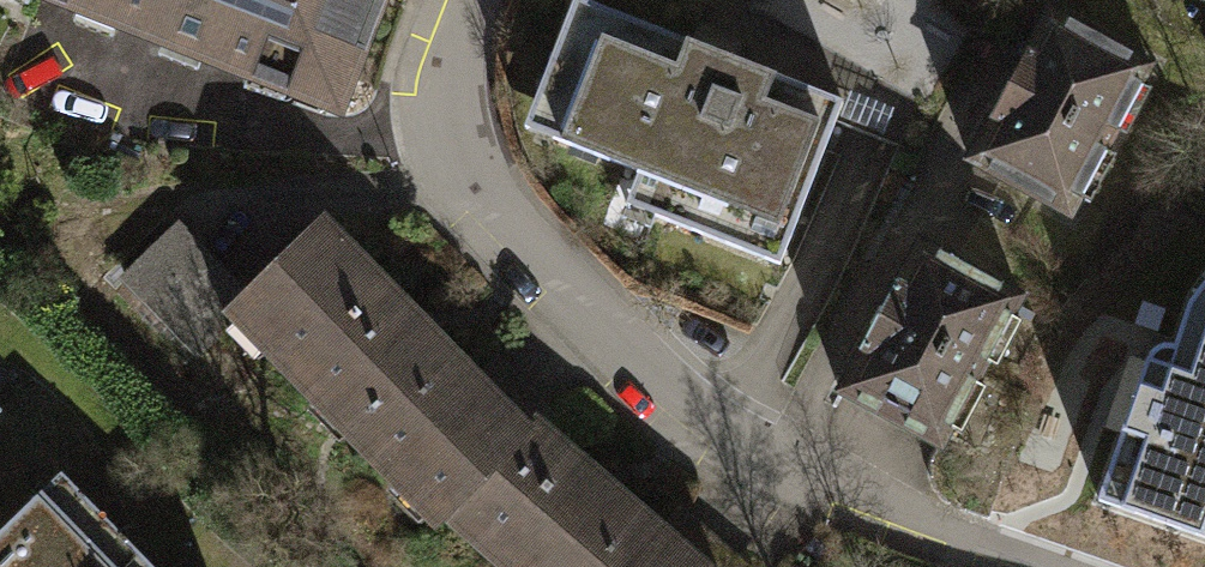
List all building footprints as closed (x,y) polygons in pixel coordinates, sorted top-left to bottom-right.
[(151,41),(167,0),(44,0),(151,41)] [(151,41),(328,109),(370,0),(167,0),(151,41)] [(831,99),(564,1),(516,131),(628,172),(616,204),(772,261),(831,99)] [(1039,12),(958,162),(1058,215),(1139,66),(1039,12)] [(232,312),(459,523),(556,419),(329,208),(232,312)] [(910,242),(830,388),(930,442),(1009,295),(910,242)] [(1094,489),(1204,528),(1204,283),(1172,271),(1094,489)] [(556,419),(459,523),(508,566),(717,566),(556,419)] [(0,524),(0,566),(142,566),(51,474),(0,524)]
